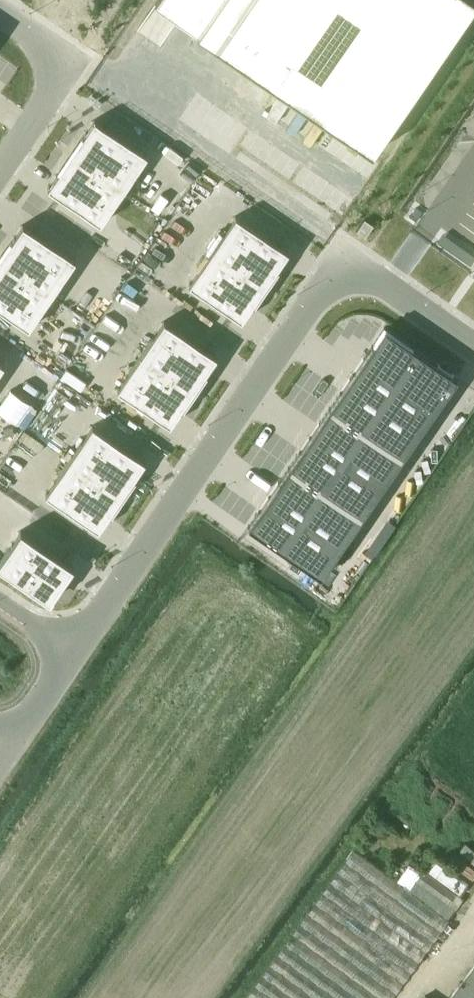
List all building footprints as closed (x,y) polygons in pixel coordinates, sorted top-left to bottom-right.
[(196,33),(286,95),(285,95),(288,97),(288,96),(372,153),(473,4),(473,0),(218,0),(196,33)] [(94,119),(71,153),(124,188),(147,155),(94,119)] [(71,153),(47,188),(99,223),(100,224),(101,221),(124,188),(71,153)] [(415,221),(422,211),(416,207),(409,216),(415,221)] [(235,216),(212,250),(265,285),(288,251),(235,216)] [(364,219),(356,231),(365,237),(373,225),(364,219)] [(0,257),(0,259),(52,293),(75,260),(23,224),(0,257)] [(212,250),(188,284),(239,319),(241,320),(242,318),(260,292),(265,285),(212,250)] [(28,328),(30,326),(52,293),(0,259),(0,309),(28,328)] [(164,320),(140,355),(193,389),(216,356),(164,320)] [(382,328),(355,368),(429,418),(456,379),(382,328)] [(140,355),(117,389),(168,424),(169,425),(171,423),(193,389),(140,355)] [(355,368),(328,407),(402,458),(429,418),(355,368)] [(328,407),(308,437),(381,487),(402,458),(328,407)] [(92,425),(68,460),(122,494),(144,461),(92,425)] [(308,437),(288,467),(361,517),(381,487),(308,437)] [(68,460),(45,494),(96,529),(97,530),(99,527),(122,494),(68,460)] [(288,467),(267,496),(341,546),(361,517),(288,467)] [(267,496),(247,526),(321,576),(341,546),(267,496)] [(0,560),(0,567),(49,601),(73,566),(20,530),(0,560)] [(448,920),(462,899),(422,871),(408,891),(351,850),(243,997),(390,997),(448,920)] [(450,997),(473,997),(473,966),(450,997)]
